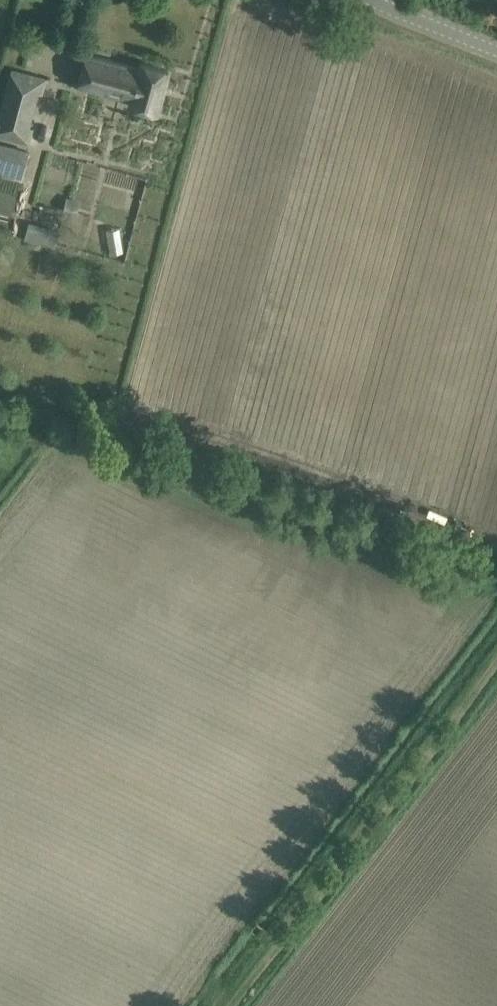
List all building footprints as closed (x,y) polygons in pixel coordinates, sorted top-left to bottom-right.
[(139,67),(86,53),(77,86),(130,100),(129,105),(157,112),(168,70),(140,62),(139,67)] [(11,68),(0,111),(0,135),(29,143),(33,127),(29,126),(38,92),(42,93),(46,77),(11,68)] [(35,150),(0,138),(0,173),(25,181),(35,150)] [(60,247),(63,230),(31,223),(27,240),(60,247)]
